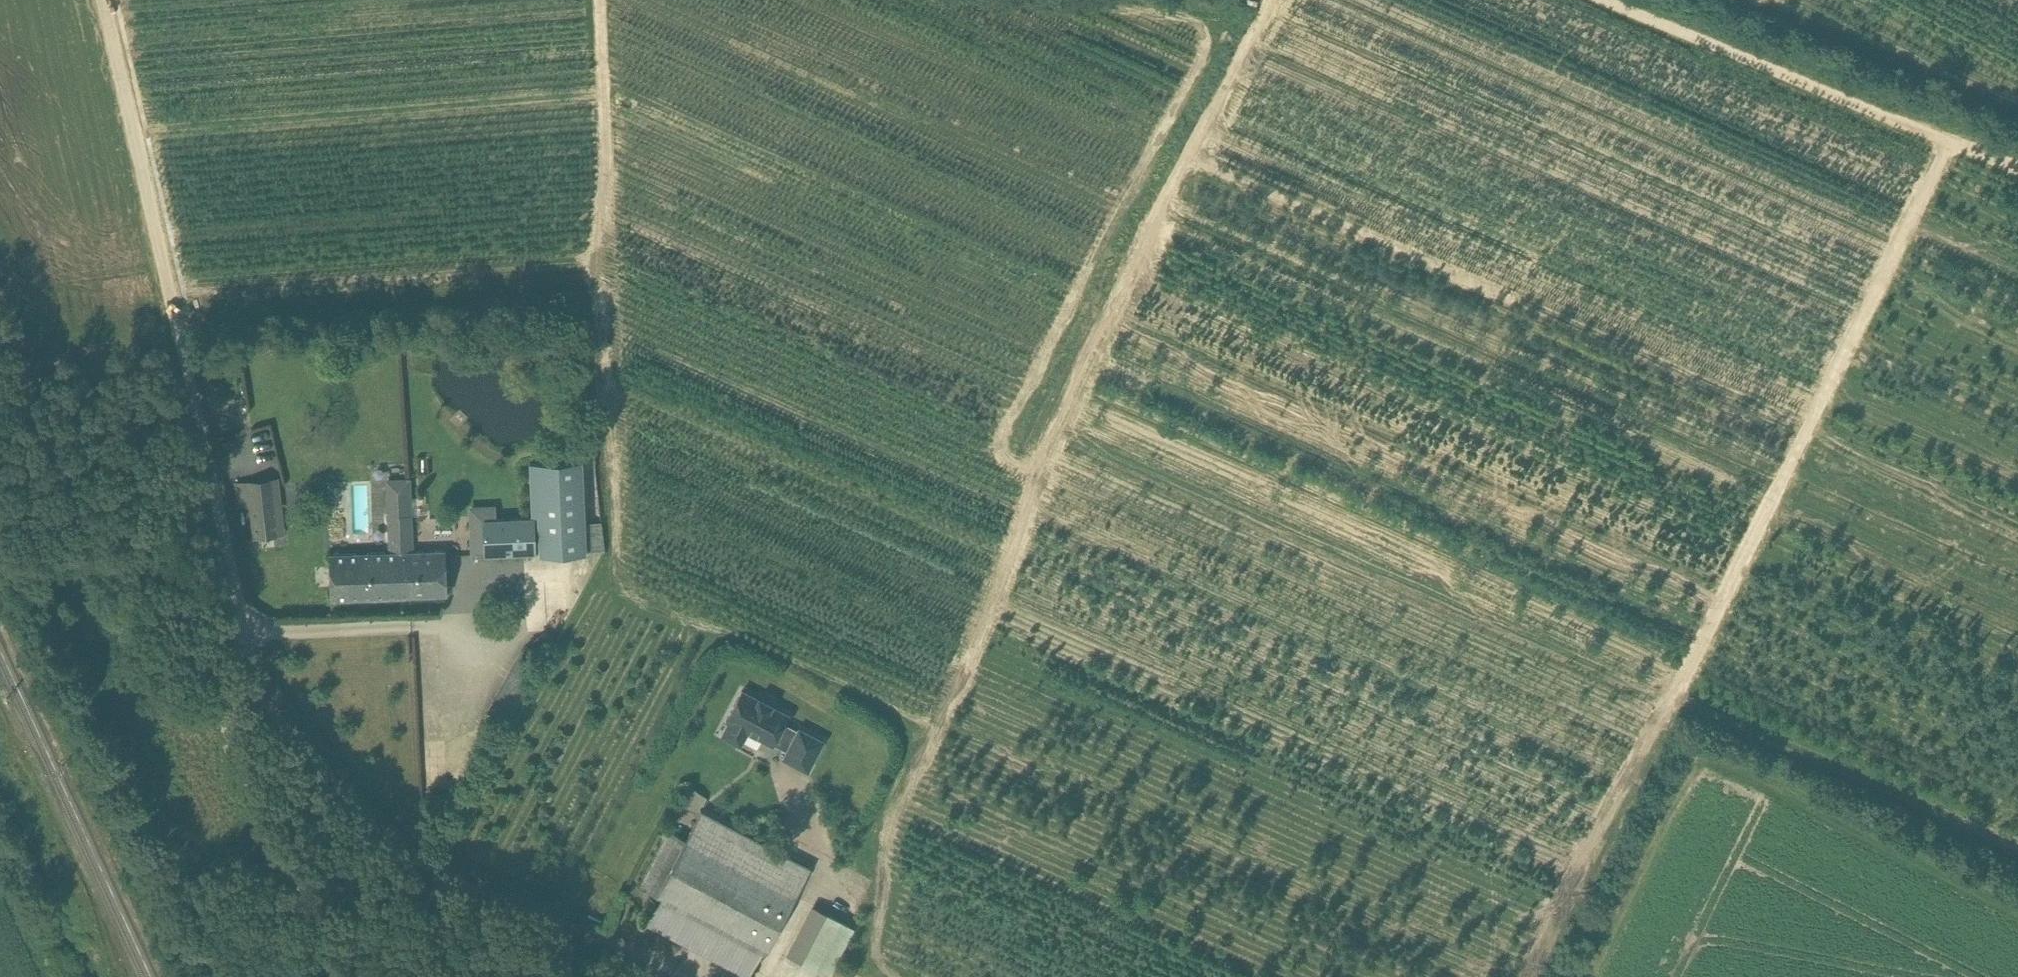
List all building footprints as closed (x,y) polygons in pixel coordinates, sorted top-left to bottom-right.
[(218,433),(222,464),(275,458),(272,427),(218,433)] [(468,520),(471,554),(525,552),(525,557),(574,554),(568,456),(520,459),(522,518),(468,520)] [(276,479),(236,481),(238,508),(252,504),(253,537),(284,536),(276,479)] [(390,538),(413,538),(412,514),(389,515),(390,538)] [(410,572),(410,595),(447,594),(445,550),(414,551),(413,538),(390,538),(390,552),(392,552),(404,552),(404,572),(410,572)] [(392,552),(331,554),(332,599),(410,595),(410,572),(404,572),(404,552),(392,552)] [(759,699),(743,690),(727,720),(730,721),(723,735),(741,744),(748,731),(774,745),(775,743),(788,750),(784,758),(809,771),(824,741),(800,728),(798,730),(785,723),(790,714),(773,705),(773,704),(771,703),(771,702),(770,702),(763,699),(764,698),(763,698),(760,697),(759,699)] [(766,952),(794,897),(811,867),(701,810),(687,839),(669,829),(640,885),(661,896),(647,922),(749,976),(763,950),(766,952)] [(834,975),(855,923),(810,905),(789,957),(834,975)]
